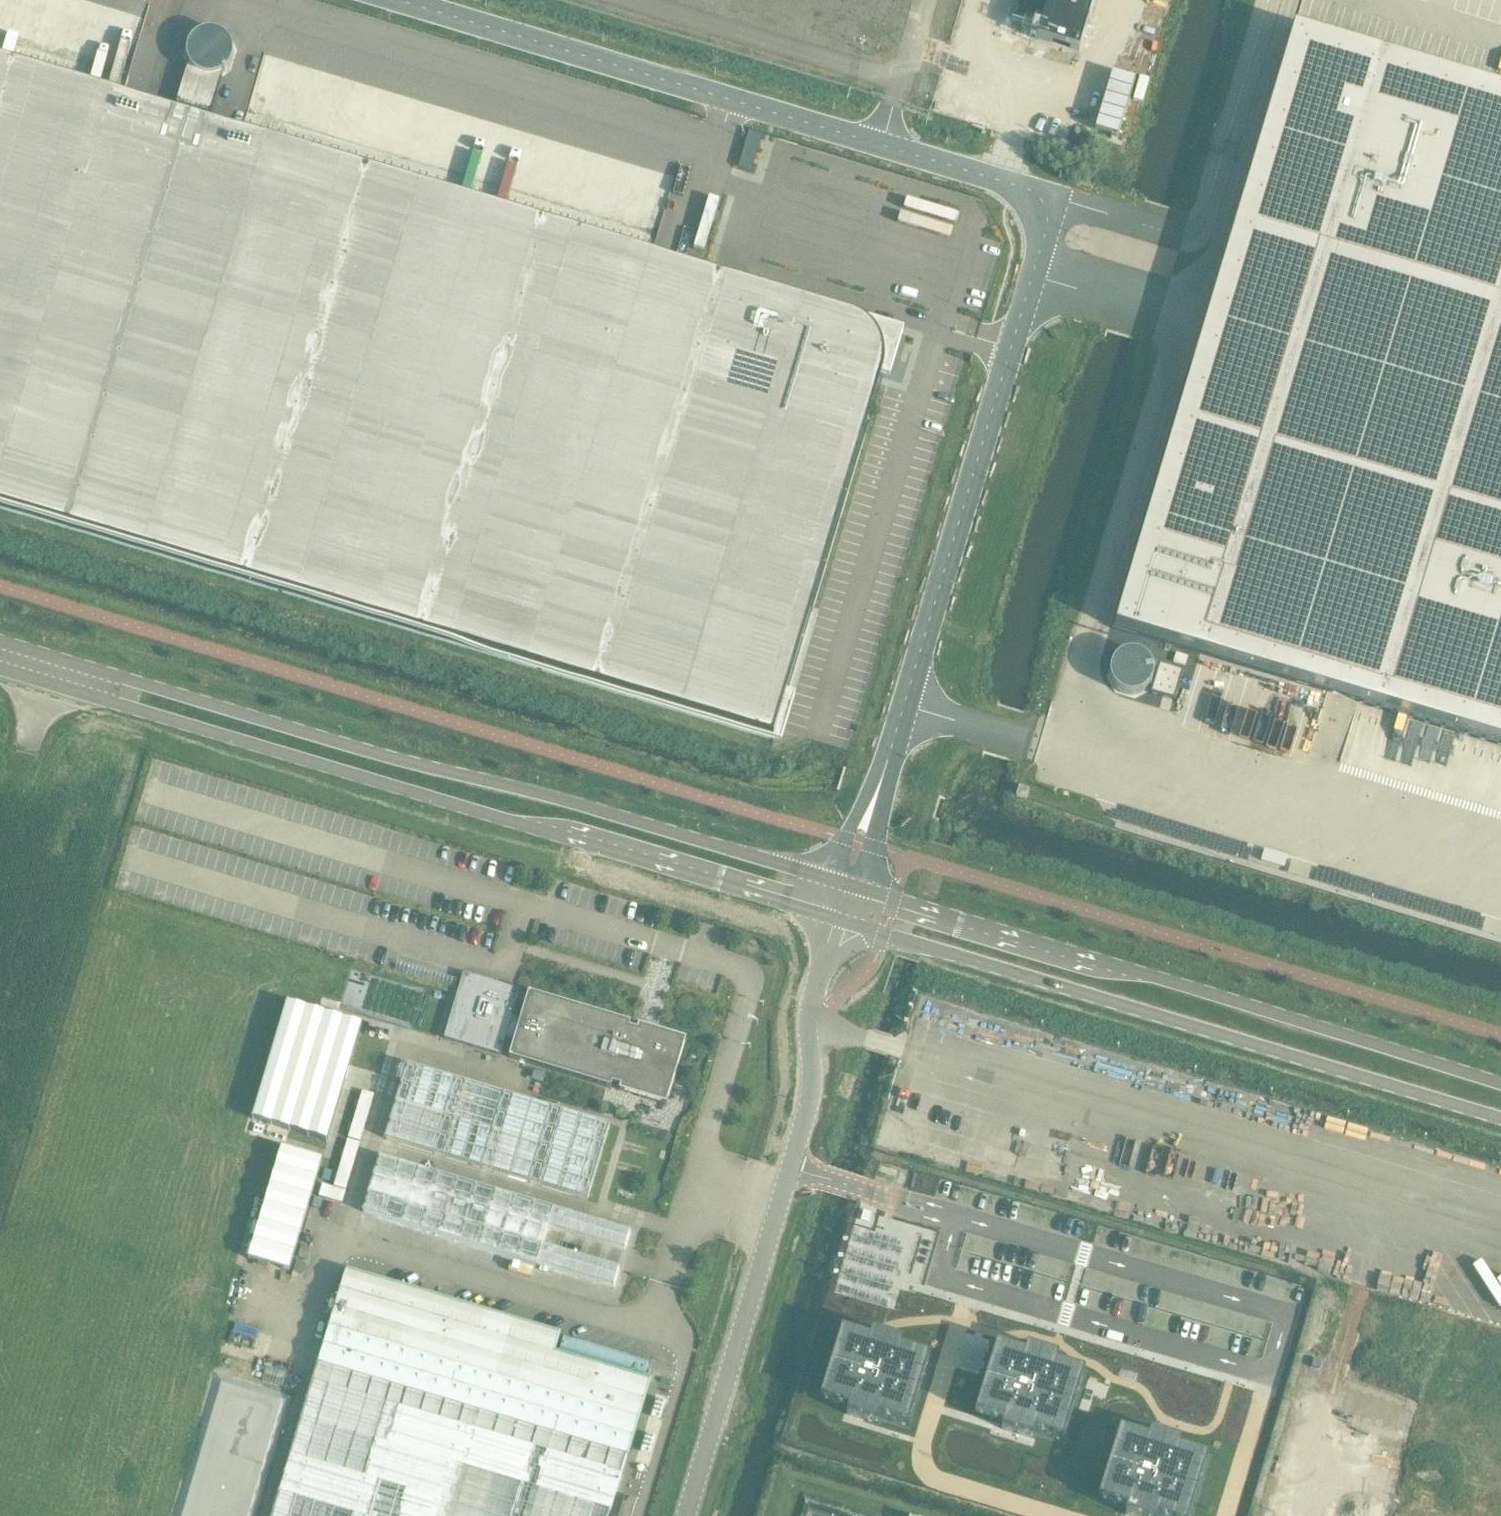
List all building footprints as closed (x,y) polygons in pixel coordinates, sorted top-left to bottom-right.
[(1011,20),(1041,28),(1037,41),(1079,53),(1095,0),(1017,0),(1011,20)] [(188,62),(176,108),(211,117),(223,73),(224,73),(225,72),(226,71),(227,70),(228,69),(229,67),(230,66),(231,65),(231,64),(232,62),(232,61),(233,59),(233,58),(233,57),(233,55),(233,54),(233,52),(233,51),(233,49),(232,48),(232,47),(231,45),(231,44),(230,43),(229,41),(228,40),(227,39),(226,38),(225,37),(224,36),(223,35),(222,34),(221,34),(219,33),(218,33),(217,32),(215,32),(214,32),(212,31),(211,31),(209,31),(208,31),(206,32),(205,32),(203,32),(202,33),(201,33),(199,34),(198,35),(197,36),(196,36),(194,37),(193,38),(192,39),(192,41),(191,42),(190,43),(189,44),(189,46),(188,47),(188,49),(187,50),(187,52),(187,53),(187,55),(187,56),(187,57),(187,59),(188,60),(188,62)] [(1114,631),(1360,704),(1500,746),(1500,95),(1293,33),(1254,164),(1115,628),(1114,631)] [(773,741),(777,742),(792,695),(787,694),(881,381),(882,379),(886,381),(900,333),(854,319),(0,64),(0,509),(773,741)] [(762,135),(749,131),(738,168),(751,172),(762,135)] [(1109,670),(1108,674),(1109,678),(1109,681),(1110,682),(1110,683),(1111,684),(1111,685),(1112,685),(1112,687),(1113,688),(1113,689),(1114,689),(1114,690),(1115,690),(1115,691),(1115,692),(1116,693),(1123,696),(1133,698),(1135,698),(1136,698),(1136,697),(1137,697),(1138,696),(1140,696),(1140,695),(1141,694),(1142,694),(1144,693),(1146,693),(1148,692),(1149,692),(1150,691),(1150,690),(1151,690),(1151,687),(1152,686),(1151,686),(1152,685),(1152,684),(1153,679),(1153,678),(1154,677),(1154,673),(1153,670),(1152,668),(1151,665),(1150,664),(1150,663),(1149,662),(1145,658),(1144,658),(1143,658),(1142,656),(1140,656),(1139,655),(1138,655),(1137,654),(1134,654),(1134,655),(1131,654),(1126,654),(1123,655),(1121,656),(1120,656),(1119,657),(1117,658),(1116,659),(1115,659),(1114,661),(1113,661),(1112,663),(1112,664),(1111,665),(1110,668),(1110,669),(1109,670)] [(1026,801),(1029,790),(1019,787),(1016,797),(1026,801)] [(464,974),(445,1039),(500,1056),(506,1037),(515,1040),(509,1059),(611,1089),(612,1085),(620,1087),(619,1092),(666,1106),(686,1041),(638,1026),(637,1030),(629,1028),(630,1024),(529,994),(520,1021),(512,1018),(520,991),(464,974)] [(288,1004),(253,1120),(327,1142),(362,1026),(288,1004)] [(587,1200),(610,1126),(408,1066),(385,1140),(587,1200)] [(282,1148),(248,1260),(289,1272),(322,1160),(282,1148)] [(548,1229),(553,1210),(380,1158),(363,1213),(537,1265),(543,1246),(548,1229)] [(553,1210),(548,1229),(624,1252),(630,1233),(553,1210)] [(619,1269),(543,1246),(537,1265),(613,1288),(619,1269)] [(638,1419),(649,1384),(555,1356),(560,1336),(346,1272),(273,1515),(609,1515),(638,1419)] [(842,1331),(820,1400),(849,1409),(847,1416),(878,1425),(880,1418),(908,1427),(930,1358),(901,1349),(903,1343),(872,1333),(870,1340),(842,1331)] [(997,1346),(975,1415),(1004,1424),(1001,1430),(1033,1440),(1035,1433),(1063,1442),(1085,1373),(1056,1364),(1058,1357),(1027,1348),(1025,1354),(997,1346)] [(1098,1500),(1127,1509),(1125,1515),(1126,1515),(1190,1515),(1208,1458),(1179,1449),(1181,1442),(1150,1433),(1148,1439),(1120,1431),(1098,1500)] [(637,1500),(625,1497),(619,1515),(632,1515),(637,1500)]
